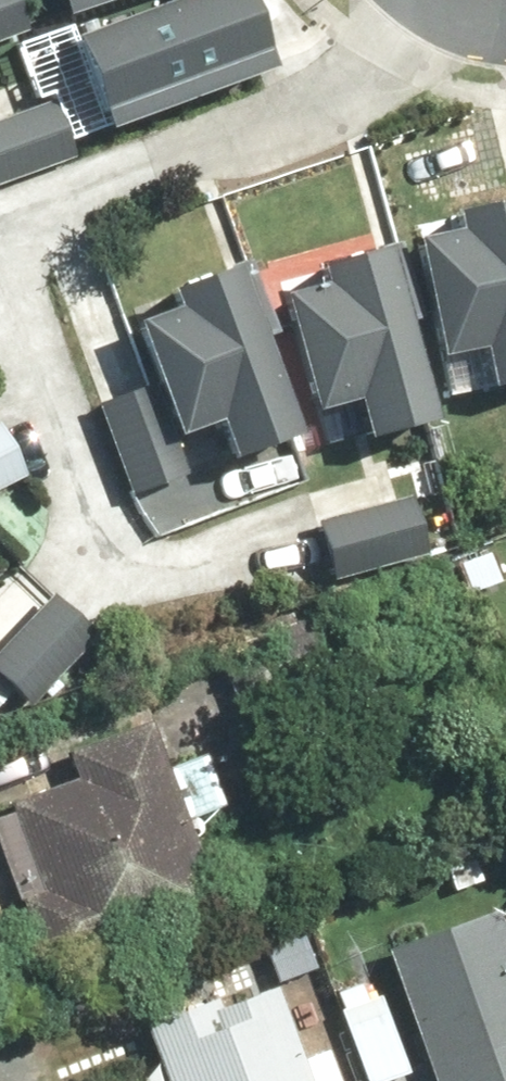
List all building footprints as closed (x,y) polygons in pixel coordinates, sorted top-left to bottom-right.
[(75,150),(253,78),(222,0),(194,0),(85,44),(0,78),(0,179),(75,150)] [(71,20),(123,0),(0,0),(0,48),(71,20)] [(409,259),(443,374),(496,358),(505,393),(505,213),(435,234),(440,249),(409,259)] [(315,294),(284,303),(318,418),(370,403),(384,450),(437,434),(385,257),(310,279),(315,294)] [(106,410),(139,500),(292,444),(230,275),(162,300),(169,320),(131,334),(153,393),(106,410)] [(26,485),(0,433),(0,498),(26,485)] [(388,508),(375,472),(309,496),(322,532),(312,536),(330,586),(423,553),(405,502),(388,508)] [(93,638),(44,593),(0,640),(0,702),(18,719),(93,638)] [(493,645),(505,678),(505,640),(493,645)] [(224,820),(201,763),(165,777),(146,731),(62,765),(69,782),(0,810),(0,865),(49,986),(221,916),(188,834),(224,820)] [(498,915),(384,954),(427,1080),(505,1080),(505,939),(498,915)] [(358,978),(328,990),(366,1080),(412,1080),(378,995),(367,1000),(358,978)] [(328,1055),(309,1062),(284,990),(238,1006),(244,1024),(216,1034),(206,1005),(138,1029),(157,1080),(337,1080),(328,1055)]
